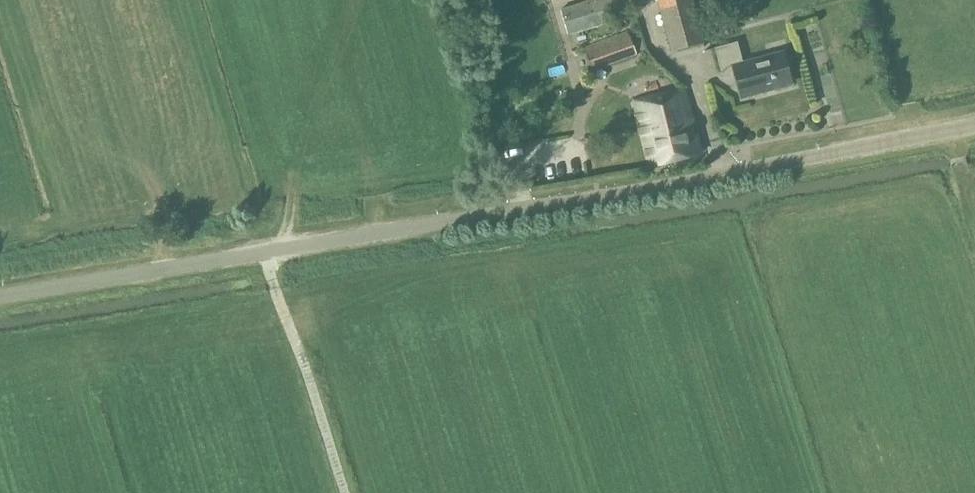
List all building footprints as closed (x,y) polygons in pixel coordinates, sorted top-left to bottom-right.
[(626,17),(621,0),(591,0),(560,9),(568,35),(626,17)] [(703,43),(693,0),(659,0),(672,50),(703,43)] [(822,51),(829,74),(846,70),(834,27),(817,31),(820,41),(812,43),(815,53),(822,51)] [(592,71),(638,55),(629,31),(584,47),(592,71)] [(741,97),(791,84),(783,52),(742,63),(737,43),(716,48),(722,72),(734,69),(741,97)] [(652,166),(700,154),(684,89),(636,102),(652,166)]
